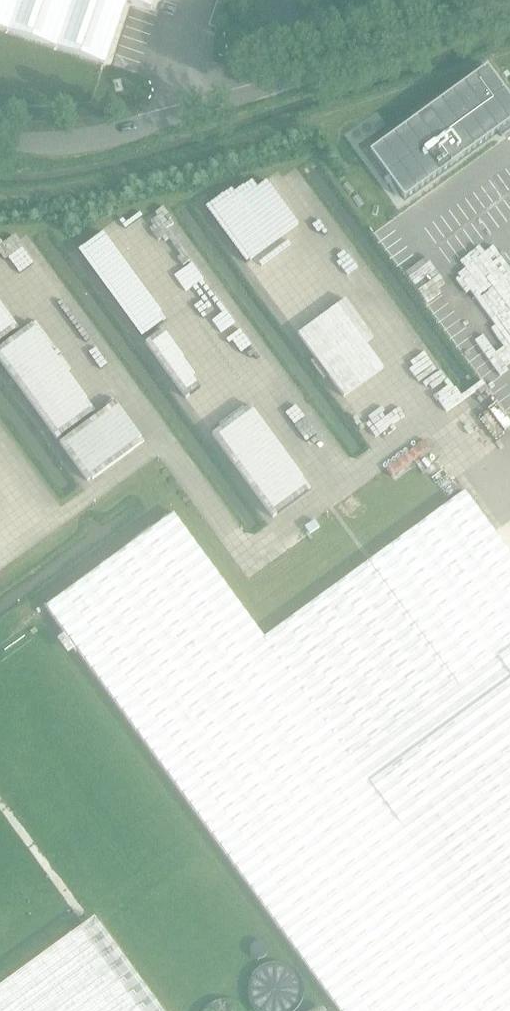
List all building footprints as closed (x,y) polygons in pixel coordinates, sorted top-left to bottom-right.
[(105,66),(127,2),(151,10),(155,0),(0,0),(0,30),(105,66)] [(369,167),(405,214),(496,144),(500,149),(502,148),(501,146),(509,141),(509,136),(509,135),(509,134),(509,112),(487,81),(488,80),(486,78),(369,167)] [(509,559),(461,495),(372,559),(261,640),(205,559),(172,512),(104,559),(36,605),(94,681),(166,777),(223,856),(270,919),(304,965),(335,1006),(338,1010),(509,1010),(509,561),(509,559)] [(94,920),(0,988),(0,1010),(161,1010),(94,920)]
